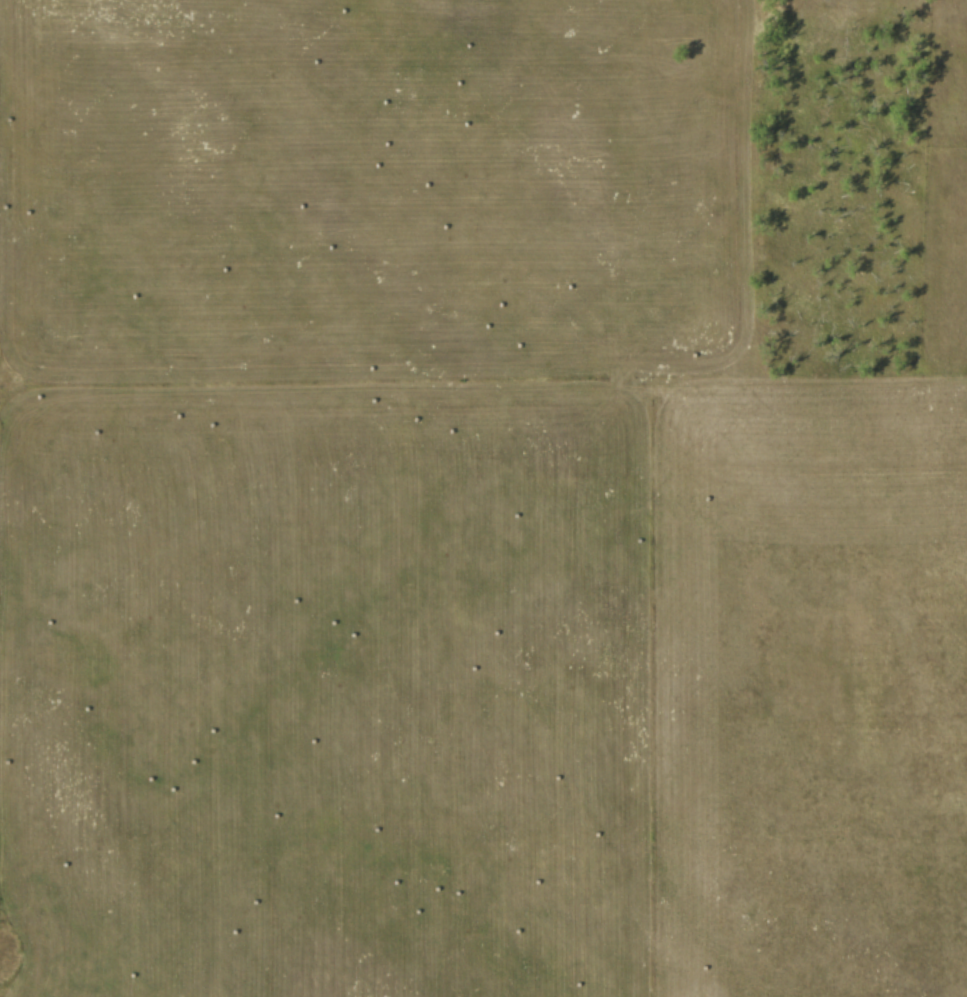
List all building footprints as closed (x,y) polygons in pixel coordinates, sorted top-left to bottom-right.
[(922,808),(922,800),(909,800),(909,808),(922,808)]
